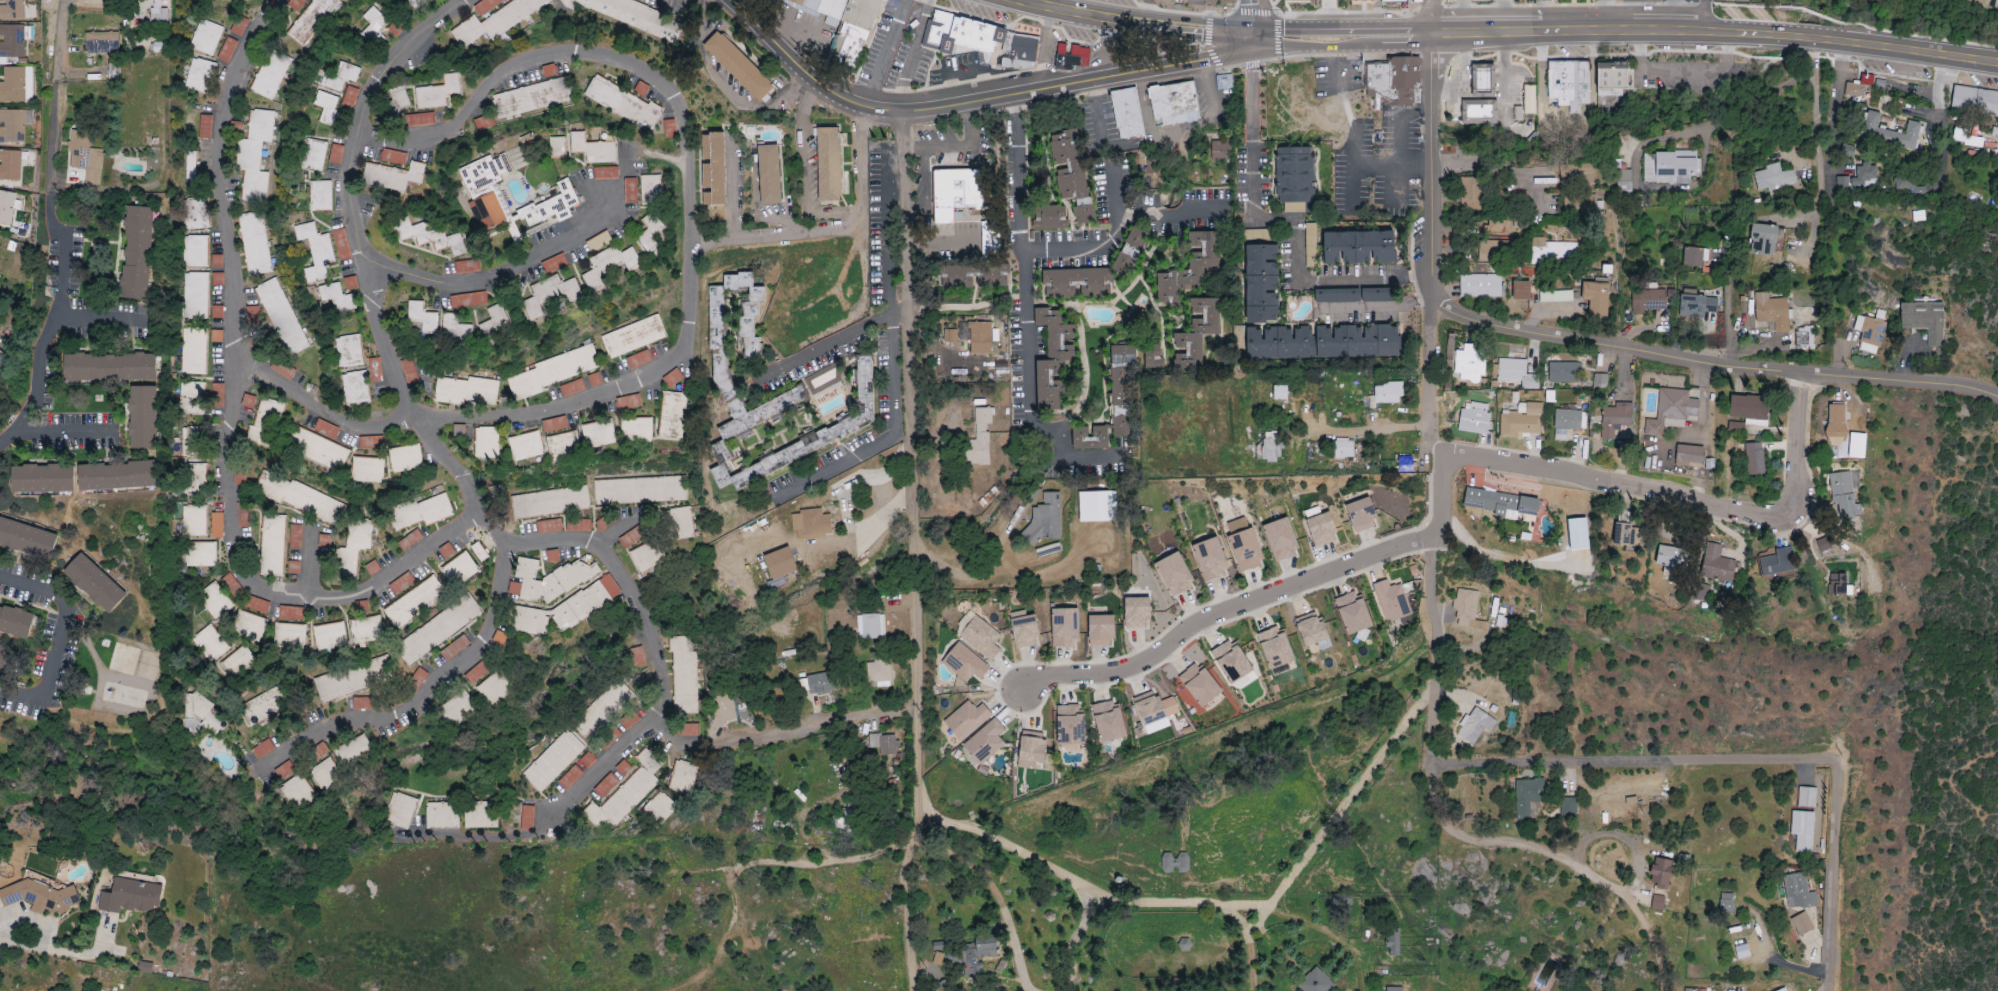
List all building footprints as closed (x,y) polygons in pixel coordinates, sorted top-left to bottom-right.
[(35,20),(35,4),(24,3),(24,0),(0,0),(0,19),(35,20)] [(150,24),(166,24),(166,8),(161,8),(161,0),(151,0),(150,24)] [(303,48),(339,2),(337,0),(312,0),(285,34),(303,48)] [(413,10),(426,1),(426,0),(407,0),(413,10)] [(551,0),(513,0),(479,22),(474,15),(449,31),(461,49),(485,33),(490,40),(551,0)] [(504,0),(482,0),(473,7),(481,18),(504,0)] [(557,4),(572,10),(574,5),(673,43),(682,21),(630,0),(558,0),(557,4)] [(806,6),(804,13),(816,16),(817,12),(826,15),(824,24),(838,28),(846,0),(785,0),(806,6)] [(828,58),(853,67),(861,45),(868,47),(884,0),(848,0),(828,58)] [(377,31),(388,21),(373,6),(362,16),(370,25),(360,34),(373,48),(384,37),(377,31)] [(1040,38),(934,11),(932,20),(928,19),(921,47),(952,55),(955,42),(993,52),(996,42),(1003,44),(1001,54),(1003,55),(1001,65),(1016,69),(1019,60),(1034,63),(1040,38)] [(223,26),(199,19),(190,48),(214,55),(223,26)] [(0,25),(0,36),(2,36),(2,42),(0,42),(0,57),(23,57),(24,25),(0,25)] [(719,29),(703,45),(758,102),(774,87),(719,29)] [(117,32),(85,33),(85,54),(109,53),(109,48),(118,47),(117,32)] [(238,41),(227,36),(217,59),(227,64),(238,41)] [(1055,67),(1079,69),(1080,57),(1088,57),(1089,48),(1068,46),(1068,45),(1058,44),(1055,67)] [(273,100),(289,57),(267,49),(251,92),(273,100)] [(207,93),(215,64),(193,57),(184,87),(207,93)] [(325,71),(320,85),(340,93),(345,80),(355,83),(361,68),(340,61),(335,75),(325,71)] [(1547,99),(1557,99),(1557,106),(1569,106),(1569,114),(1580,114),(1579,104),(1589,104),(1588,61),(1547,62),(1547,99)] [(1622,96),(1622,89),(1629,89),(1629,62),(1598,62),(1597,96),(1622,96)] [(1473,64),(1472,90),(1491,91),(1491,64),(1473,64)] [(31,102),(30,67),(2,67),(3,82),(0,82),(0,103),(31,102)] [(459,94),(458,73),(443,74),(444,86),(415,87),(416,108),(446,107),(445,95),(459,94)] [(583,95),(650,132),(663,108),(649,101),(647,104),(595,74),(583,95)] [(1232,89),(1232,74),(1216,75),(1217,90),(1232,89)] [(571,104),(565,78),(491,94),(497,120),(571,104)] [(1153,120),(1161,119),(1162,126),(1201,121),(1195,81),(1148,87),(1153,120)] [(1863,98),(1865,86),(1845,83),(1844,95),(1863,98)] [(1535,85),(1524,85),(1523,114),(1534,114),(1535,85)] [(1954,85),(1950,110),(1997,117),(1997,92),(1954,85)] [(1112,91),(1117,138),(1143,136),(1138,88),(1112,91)] [(337,128),(340,113),(335,112),(338,96),(317,91),(314,106),(322,107),(319,124),(337,128)] [(1597,106),(1622,107),(1622,97),(1597,97),(1597,106)] [(1496,100),(1461,100),(1461,125),(1496,125),(1496,100)] [(22,143),(22,110),(0,110),(0,143),(22,143)] [(273,112),(249,110),(246,140),(237,139),(234,170),(243,171),(240,200),(264,203),(268,172),(258,171),(261,142),(270,142),(273,112)] [(1920,122),(1907,120),(1904,134),(1877,128),(1880,113),(1866,110),(1861,136),(1873,139),(1872,143),(1914,152),(1920,122)] [(403,116),(405,128),(435,123),(433,111),(403,116)] [(199,138),(208,138),(208,131),(211,131),(212,115),(200,115),(199,138)] [(840,127),(817,128),(819,201),(842,201),(840,127)] [(1951,143),(1981,147),(1982,138),(1965,136),(1966,130),(1953,128),(1951,143)] [(102,150),(88,148),(90,132),(71,130),(68,170),(79,171),(78,184),(99,186),(102,150)] [(570,132),(571,153),(586,152),(587,163),(617,162),(616,141),(586,142),(585,131),(570,132)] [(1085,197),(1076,131),(1050,134),(1054,168),(1056,168),(1060,200),(1085,197)] [(726,204),(724,133),(702,133),(702,162),(704,205),(726,204)] [(550,137),(550,158),(564,157),(564,137),(550,137)] [(322,172),(327,142),(305,138),(300,168),(322,172)] [(1210,141),(1211,162),(1233,161),(1232,141),(1210,141)] [(343,146),(331,144),(328,163),(340,164),(343,146)] [(758,145),(760,204),(781,204),(779,145),(758,145)] [(1312,146),(1275,148),(1278,203),(1283,203),(1284,213),(1305,212),(1305,203),(1315,202),(1312,146)] [(19,181),(20,151),(0,150),(0,180),(19,181)] [(196,152),(186,151),(185,182),(195,183),(196,152)] [(1643,183),(1676,183),(1676,175),(1698,175),(1699,152),(1643,152),(1643,183)] [(483,229),(507,221),(507,223),(525,217),(528,225),(555,216),(557,222),(572,217),(568,208),(578,205),(568,177),(556,182),(561,195),(509,214),(497,181),(508,177),(501,157),(492,160),(491,156),(461,167),(483,229)] [(361,184),(404,192),(406,181),(421,184),(425,164),(409,161),(408,170),(365,163),(361,184)] [(1794,169),(1780,172),(1779,163),(1764,166),(1765,171),(1753,173),(1757,191),(1797,185),(1794,169)] [(1876,165),(1855,165),(1856,177),(1835,177),(1836,190),(1876,189),(1876,165)] [(593,167),(594,178),(618,178),(618,166),(593,167)] [(933,169),(934,224),(954,223),(953,209),(984,208),(983,168),(933,169)] [(1630,170),(1615,170),(1616,191),(1631,191),(1630,170)] [(642,205),(662,204),(661,175),(641,175),(642,205)] [(1914,190),(1913,194),(1927,195),(1927,177),(1894,176),(1894,190),(1914,190)] [(638,202),(637,177),(624,178),(625,203),(638,202)] [(1459,211),(1480,211),(1481,178),(1460,177),(1459,211)] [(331,210),(331,181),(310,182),(310,211),(331,210)] [(10,226),(16,193),(0,191),(0,224),(10,226)] [(1563,214),(1594,216),(1594,196),(1564,195),(1563,214)] [(207,197),(185,198),(186,230),(208,229),(207,197)] [(1036,230),(1067,229),(1066,205),(1035,206),(1036,230)] [(152,208),(126,206),(122,299),(147,300),(152,208)] [(648,253),(661,244),(656,236),(665,228),(653,211),(641,220),(648,230),(637,238),(648,253)] [(262,212),(239,215),(247,276),(270,273),(262,212)] [(400,240),(415,236),(418,245),(433,240),(427,221),(411,226),(407,214),(393,219),(400,240)] [(1512,233),(1512,216),(1487,217),(1488,226),(1482,226),(1482,234),(1512,233)] [(328,279),(325,264),(334,262),(329,234),(317,236),(314,222),(294,226),(297,241),(308,239),(314,267),(304,269),(307,284),(328,279)] [(1316,223),(1305,223),(1306,268),(1316,267),(1316,223)] [(1775,256),(1778,227),(1753,223),(1750,252),(1775,256)] [(1149,232),(1130,226),(1115,270),(1124,273),(1129,258),(1138,262),(1149,232)] [(349,259),(346,229),(333,231),(337,261),(349,259)] [(1217,232),(1188,232),(1189,271),(1157,272),(1157,303),(1178,303),(1178,289),(1192,289),(1192,285),(1203,285),(1203,268),(1218,268),(1217,232)] [(1396,232),(1325,232),(1325,264),(1342,264),(1342,263),(1372,263),(1372,262),(1396,262),(1396,232)] [(184,267),(208,267),(207,236),(183,236),(184,267)] [(1545,242),(1545,238),(1531,237),(1530,264),(1578,266),(1579,243),(1545,242)] [(1478,262),(1507,261),(1507,240),(1477,241),(1478,262)] [(582,275),(592,294),(643,268),(632,247),(619,253),(615,245),(588,258),(594,269),(582,275)] [(1246,323),(1277,323),(1278,291),(1279,245),(1246,245),(1246,323)] [(1706,248),(1683,248),(1683,266),(1706,267),(1706,248)] [(453,262),(455,275),(480,271),(478,258),(453,262)] [(941,266),(941,289),(976,288),(976,286),(1000,285),(1000,265),(941,266)] [(1044,269),(1045,299),(1076,298),(1075,287),(1081,287),(1081,297),(1112,297),(1111,269),(1044,269)] [(745,411),(731,380),(718,292),(748,288),(750,301),(741,303),(743,317),(736,320),(739,339),(745,351),(745,357),(760,355),(758,337),(755,337),(753,318),(759,315),(757,303),(765,300),(763,287),(753,288),(751,272),(722,276),(723,285),(703,288),(717,386),(733,421),(717,428),(722,439),(809,401),(802,386),(745,411)] [(208,273),(184,273),(183,319),(208,319),(208,273)] [(1459,297),(1500,298),(1500,275),(1460,274),(1459,297)] [(529,285),(534,297),(524,301),(531,321),(544,316),(540,305),(566,295),(569,303),(583,297),(576,277),(561,283),(558,275),(529,285)] [(307,348),(277,277),(255,287),(285,357),(307,348)] [(1530,282),(1513,281),(1513,300),(1530,300),(1530,282)] [(332,299),(336,314),(356,308),(352,294),(343,296),(339,282),(318,288),(322,302),(332,299)] [(1589,301),(1588,316),(1608,317),(1609,283),(1582,283),(1582,300),(1589,301)] [(1316,302),(1350,302),(1350,301),(1360,301),(1360,290),(1316,290),(1316,302)] [(1631,290),(1632,314),(1644,314),(1644,310),(1665,309),(1665,290),(1631,290)] [(1539,292),(1539,303),(1572,302),(1572,291),(1539,292)] [(1789,332),(1787,298),(1768,299),(1767,292),(1754,293),(1755,323),(1774,322),(1774,333),(1789,332)] [(487,306),(486,293),(450,295),(450,307),(487,306)] [(1717,316),(1718,297),(1680,296),(1679,315),(1717,316)] [(1218,299),(1190,299),(1190,317),(1190,333),(1174,334),(1174,352),(1174,369),(1202,368),(1202,334),(1218,334),(1218,299)] [(422,322),(422,334),(437,334),(438,313),(423,313),(423,301),(409,301),(408,322),(422,322)] [(497,331),(510,325),(501,303),(486,309),(491,320),(478,325),(484,341),(499,335),(497,331)] [(1901,330),(1927,329),(1927,348),(1942,348),(1942,303),(1900,303),(1901,330)] [(1038,412),(1061,411),(1061,398),(1066,398),(1065,369),(1075,369),(1075,345),(1064,345),(1064,339),(1074,339),(1074,325),(1062,325),(1062,309),(1035,309),(1035,326),(1047,326),(1048,361),(1037,361),(1038,412)] [(472,325),(456,325),(456,314),(443,313),(442,339),(471,340),(472,325)] [(600,336),(609,359),(666,338),(658,315),(600,336)] [(1885,322),(1856,316),(1853,330),(1862,332),(1858,351),(1878,355),(1885,322)] [(1317,358),(1400,357),(1399,326),(1317,327),(1317,358)] [(1814,327),(1796,327),(1795,348),(1813,348),(1814,327)] [(205,374),(206,328),(183,328),(182,374),(205,374)] [(1246,359),(1316,359),(1316,336),(1310,336),(1310,328),(1293,328),(1262,328),(1246,328),(1246,359)] [(943,343),(956,343),(957,330),(943,329),(943,343)] [(336,337),(338,368),(362,367),(360,336),(336,337)] [(1484,345),(1463,344),(1463,351),(1454,351),(1454,373),(1459,373),(1459,381),(1482,382),(1484,345)] [(1112,345),(1112,436),(1129,436),(1129,400),(1133,400),(1133,345),(1112,345)] [(1145,369),(1162,368),(1161,345),(1144,346),(1145,369)] [(64,381),(156,380),(155,354),(64,355),(64,381)] [(874,424),(872,356),(856,357),(858,403),(858,414),(816,432),(811,433),(800,437),(800,444),(729,475),(724,464),(710,470),(718,488),(721,488),(733,483),(735,487),(874,424)] [(1497,380),(1521,381),(1521,389),(1538,390),(1538,375),(1526,375),(1526,360),(1498,359),(1497,380)] [(1548,383),(1581,383),(1581,363),(1549,362),(1548,383)] [(368,403),(367,372),(343,373),(345,405),(368,403)] [(1592,388),(1606,389),(1606,374),(1593,374),(1592,388)] [(495,408),(498,380),(467,377),(467,381),(436,378),(434,402),(495,408)] [(204,413),(206,383),(180,382),(179,412),(204,413)] [(1401,404),(1402,384),(1375,383),(1374,403),(1401,404)] [(223,408),(224,384),(212,384),(212,408),(223,408)] [(156,386),(129,386),(129,449),(156,449),(156,386)] [(1287,386),(1274,386),(1273,399),(1287,400),(1287,386)] [(1644,436),(1662,437),(1663,427),(1684,428),(1684,421),(1697,422),(1699,400),(1688,399),(1689,390),(1658,388),(1657,420),(1645,419),(1644,436)] [(684,439),(685,393),(661,392),(659,438),(684,439)] [(1767,427),(1768,397),(1730,396),(1730,418),(1745,418),(1744,426),(1767,427)] [(245,441),(274,447),(282,402),(260,398),(255,427),(248,426),(245,441)] [(1460,409),(1457,431),(1486,435),(1490,405),(1470,402),(1469,410),(1460,409)] [(1500,413),(1500,437),(1521,438),(1522,434),(1540,434),(1541,404),(1517,403),(1517,413),(1500,413)] [(1613,440),(1613,428),(1631,428),(1632,403),(1614,403),(1614,408),(1601,407),(1600,439),(1613,440)] [(1846,434),(1846,404),(1828,403),(1827,447),(1851,447),(1851,434),(1846,434)] [(975,441),(963,441),(964,465),(988,464),(988,424),(993,424),(992,408),(975,408),(975,441)] [(651,417),(621,418),(622,444),(652,443),(651,417)] [(581,424),(586,449),(616,443),(611,419),(581,424)] [(1087,427),(1073,428),(1073,450),(1108,449),(1107,426),(1092,426),(1093,437),(1088,437),(1087,427)] [(182,427),(181,457),(200,458),(201,428),(182,427)] [(349,449),(295,427),(285,449),(340,472),(349,449)] [(498,428),(475,428),(475,458),(499,458),(498,428)] [(509,438),(514,462),(543,455),(538,431),(509,438)] [(552,463),(582,455),(575,431),(546,438),(552,463)] [(1263,447),(1256,446),(1256,461),(1278,462),(1279,432),(1263,431),(1263,447)] [(383,437),(359,436),(359,449),(382,449),(383,437)] [(1334,459),(1353,459),(1353,440),(1334,439),(1334,459)] [(1746,475),(1764,474),(1763,443),(1745,443),(1746,475)] [(389,448),(392,473),(422,469),(420,445),(389,448)] [(1701,469),(1703,447),(1677,445),(1675,466),(1701,469)] [(1398,472),(1412,472),(1412,456),(1397,456),(1398,472)] [(382,483),(383,458),(353,457),(352,482),(382,483)] [(78,489),(156,487),(155,462),(77,465),(78,489)] [(184,488),(205,489),(206,464),(184,464),(184,488)] [(11,489),(21,489),(21,490),(44,490),(44,493),(73,493),(73,465),(11,466),(11,489)] [(290,483),(290,481),(260,471),(255,487),(263,490),(260,496),(339,524),(346,503),(290,483)] [(1832,504),(1838,504),(1839,518),(1862,516),(1860,504),(1854,505),(1850,472),(1829,474),(1832,504)] [(685,501),(685,488),(650,490),(650,479),(593,481),(594,504),(685,501)] [(587,488),(511,495),(513,518),(589,511),(587,488)] [(1540,499),(1466,489),(1463,507),(1494,511),(1493,517),(1516,520),(1517,513),(1538,516),(1540,499)] [(1116,491),(1078,493),(1079,523),(1117,522),(1116,491)] [(1059,492),(1042,493),(1042,506),(1028,507),(1028,540),(1060,540),(1059,492)] [(425,526),(453,516),(445,493),(415,504),(414,500),(387,509),(395,531),(423,521),(425,526)] [(1373,519),(1376,519),(1371,498),(1347,504),(1354,533),(1375,528),(1373,519)] [(693,538),(689,507),(667,510),(671,540),(693,538)] [(1304,511),(1315,548),(1339,541),(1330,512),(1321,515),(1319,507),(1304,511)] [(821,515),(821,510),(792,511),(793,536),(831,534),(830,515),(821,515)] [(222,513),(211,513),(211,538),(222,539),(222,513)] [(283,576),(284,516),(261,516),(260,576),(283,576)] [(0,518),(0,544),(50,559),(57,535),(0,518)] [(1253,527),(1248,528),(1245,518),(1225,524),(1240,573),(1264,566),(1253,527)] [(1263,526),(1275,563),(1299,555),(1288,518),(1263,526)] [(1586,518),(1567,520),(1570,551),(1589,549),(1586,518)] [(370,550),(371,521),(347,520),(346,549),(338,549),(337,578),(356,579),(357,550),(370,550)] [(537,534),(562,532),(561,520),(536,522),(537,534)] [(566,532),(591,532),(591,520),(566,520),(566,532)] [(289,550),(300,550),(301,525),(289,524),(289,550)] [(1642,546),(1642,529),(1631,529),(1631,524),(1614,524),(1613,546),(1642,546)] [(396,545),(403,554),(423,538),(416,529),(396,545)] [(329,536),(318,534),(317,547),(328,548),(329,536)] [(1229,575),(1217,537),(1192,546),(1204,583),(1229,575)] [(628,554),(639,574),(664,562),(653,541),(628,554)] [(437,550),(445,562),(456,554),(448,542),(437,550)] [(469,547),(480,563),(488,557),(478,542),(469,547)] [(186,567),(216,567),(215,543),(185,543),(186,567)] [(1700,578),(1732,583),(1736,561),(1720,558),(1722,546),(1706,543),(1700,578)] [(1663,566),(1663,575),(1676,576),(1676,567),(1686,568),(1688,550),(1657,547),(1656,565),(1663,566)] [(1774,550),(1775,552),(1757,556),(1761,577),(1794,570),(1790,547),(1774,550)] [(797,573),(790,548),(764,555),(770,580),(797,573)] [(440,569),(452,588),(478,570),(466,551),(440,569)] [(1170,598),(1195,588),(1180,552),(1155,562),(1170,598)] [(126,595),(81,553),(62,573),(108,615),(126,595)] [(601,574),(596,563),(592,565),(575,562),(567,566),(565,566),(543,577),(542,582),(535,581),(537,560),(517,558),(514,578),(521,578),(523,584),(509,582),(507,594),(517,595),(519,600),(533,602),(542,597),(545,603),(601,574)] [(300,562),(288,561),(287,574),(299,575),(300,562)] [(219,581),(235,600),(244,591),(228,573),(219,581)] [(387,584),(393,596),(416,585),(409,573),(387,584)] [(1852,596),(1852,586),(1846,586),(1847,574),(1829,574),(1828,596),(1852,596)] [(546,612),(513,606),(511,618),(515,625),(514,631),(535,635),(537,634),(545,635),(548,619),(545,615),(553,616),(553,618),(560,632),(622,597),(610,575),(546,612)] [(419,610),(445,593),(434,576),(382,610),(395,630),(421,613),(419,610)] [(1372,585),(1387,624),(1412,614),(1400,583),(1390,587),(1387,580),(1372,585)] [(216,620),(233,605),(214,583),(203,593),(212,604),(206,609),(216,620)] [(1372,627),(1359,590),(1334,599),(1347,636),(1372,627)] [(481,614),(466,593),(455,601),(456,603),(393,647),(407,666),(481,614)] [(266,615),(270,603),(248,596),(244,607),(266,615)] [(1125,598),(1125,628),(1150,628),(1150,598),(1125,598)] [(304,620),(304,607),(278,607),(278,619),(304,620)] [(1078,609),(1051,610),(1052,648),(1078,647),(1078,609)] [(1034,615),(1026,617),(1024,610),(1008,614),(1016,650),(1041,644),(1034,615)] [(266,619),(237,611),(231,634),(260,642),(266,619)] [(1295,619),(1305,648),(1317,644),(1319,651),(1331,647),(1323,621),(1318,622),(1315,612),(1295,619)] [(858,639),(885,638),(884,614),(857,615),(858,639)] [(353,645),(382,640),(378,616),(348,621),(353,645)] [(1089,646),(1114,646),(1113,616),(1089,617),(1089,646)] [(347,646),(342,622),(313,627),(317,651),(347,646)] [(211,663),(229,648),(210,624),(191,640),(211,663)] [(274,647),(304,648),(305,625),(274,624),(274,647)] [(890,635),(905,634),(905,624),(889,625),(890,635)] [(1273,677),(1289,670),(1287,665),(1295,662),(1280,625),(1256,635),(1273,677)] [(470,644),(463,634),(439,653),(446,662),(470,644)] [(673,652),(673,713),(696,713),(696,652),(690,652),(690,637),(669,638),(669,652),(673,652)] [(1253,673),(1236,639),(1212,651),(1228,685),(1253,673)] [(970,672),(979,680),(990,668),(959,642),(942,661),(963,680),(970,672)] [(8,671),(13,646),(0,644),(0,670),(8,671)] [(232,682),(258,665),(245,645),(219,662),(232,682)] [(394,679),(387,656),(312,678),(319,702),(394,679)] [(867,683),(890,682),(889,661),(866,662),(867,683)] [(1199,708),(1222,694),(1202,662),(1179,676),(1199,708)] [(428,674),(418,668),(407,684),(417,690),(428,674)] [(806,676),(809,695),(830,692),(832,703),(837,702),(837,694),(839,694),(836,672),(806,676)] [(241,704),(251,726),(289,708),(279,686),(241,704)] [(1170,727),(1167,717),(1179,713),(1174,697),(1158,702),(1155,692),(1132,698),(1143,736),(1170,727)] [(191,693),(183,709),(204,720),(212,704),(191,693)] [(371,698),(352,698),(353,710),(371,709),(371,698)] [(961,742),(992,715),(982,703),(976,709),(968,700),(944,722),(961,742)] [(1118,700),(1091,707),(1100,744),(1127,738),(1118,700)] [(1084,743),(1083,705),(1056,706),(1057,744),(1084,743)] [(1483,729),(1490,733),(1497,722),(1473,706),(1459,727),(1461,728),(1456,735),(1472,746),(1483,729)] [(981,766),(1005,744),(997,736),(1005,729),(994,717),(962,746),(981,766)] [(699,724),(680,725),(680,737),(699,736),(699,724)] [(585,749),(567,729),(521,774),(539,793),(585,749)] [(1017,767),(1037,770),(1038,763),(1044,764),(1048,737),(1022,734),(1017,767)] [(344,767),(373,755),(365,735),(336,747),(344,767)] [(896,735),(868,736),(869,748),(878,748),(879,756),(897,755),(896,735)] [(250,751),(257,761),(274,748),(267,739),(250,751)] [(616,826),(659,782),(652,775),(662,765),(645,747),(634,758),(642,765),(599,809),(616,826)] [(596,760),(588,752),(578,762),(587,770),(596,760)] [(343,777),(329,757),(308,772),(322,792),(343,777)] [(632,768),(623,759),(614,769),(623,777),(632,768)] [(667,789),(689,796),(698,767),(676,760),(667,789)] [(620,782),(611,773),(593,790),(602,800),(620,782)] [(294,812),(315,800),(301,775),(280,786),(294,812)] [(1514,780),(1515,819),(1529,819),(1529,802),(1544,801),(1543,780),(1514,780)] [(1797,807),(1815,808),(1815,788),(1798,787),(1797,807)] [(643,808),(661,825),(677,807),(659,791),(643,808)] [(417,800),(394,792),(384,824),(407,831),(417,800)] [(1576,798),(1560,798),(1560,817),(1576,816),(1576,798)] [(496,828),(495,802),(474,802),(474,809),(464,809),(464,829),(496,828)] [(458,828),(457,803),(425,804),(426,829),(458,828)] [(521,831),(533,832),(534,807),(521,806),(521,831)] [(1795,853),(1811,853),(1813,812),(1791,811),(1790,836),(1796,836),(1795,853)] [(1649,885),(1668,889),(1673,862),(1655,858),(1649,885)] [(1804,872),(1782,877),(1788,910),(1817,905),(1815,892),(1808,893),(1804,872)] [(59,890),(46,887),(48,880),(35,876),(34,881),(29,879),(0,890),(0,899),(3,907),(21,901),(32,904),(30,912),(42,915),(44,910),(60,914),(69,911),(71,906),(80,903),(73,885),(59,890)] [(162,885),(114,878),(111,894),(99,893),(97,911),(118,914),(119,908),(158,913),(162,885)] [(1719,912),(1731,913),(1732,895),(1720,894),(1719,912)] [(1651,909),(1662,911),(1664,898),(1652,896),(1651,909)] [(1790,919),(1799,937),(1814,930),(1805,912),(1790,919)] [(1386,956),(1399,956),(1399,931),(1387,931),(1386,956)] [(980,958),(998,957),(998,940),(963,942),(965,976),(981,975),(980,958)] [(1737,960),(1750,957),(1748,944),(1734,947),(1737,960)] [(152,964),(138,962),(137,972),(151,973),(152,964)] [(1316,967),(1297,987),(1301,990),(1330,990),(1335,985),(1316,967)]
